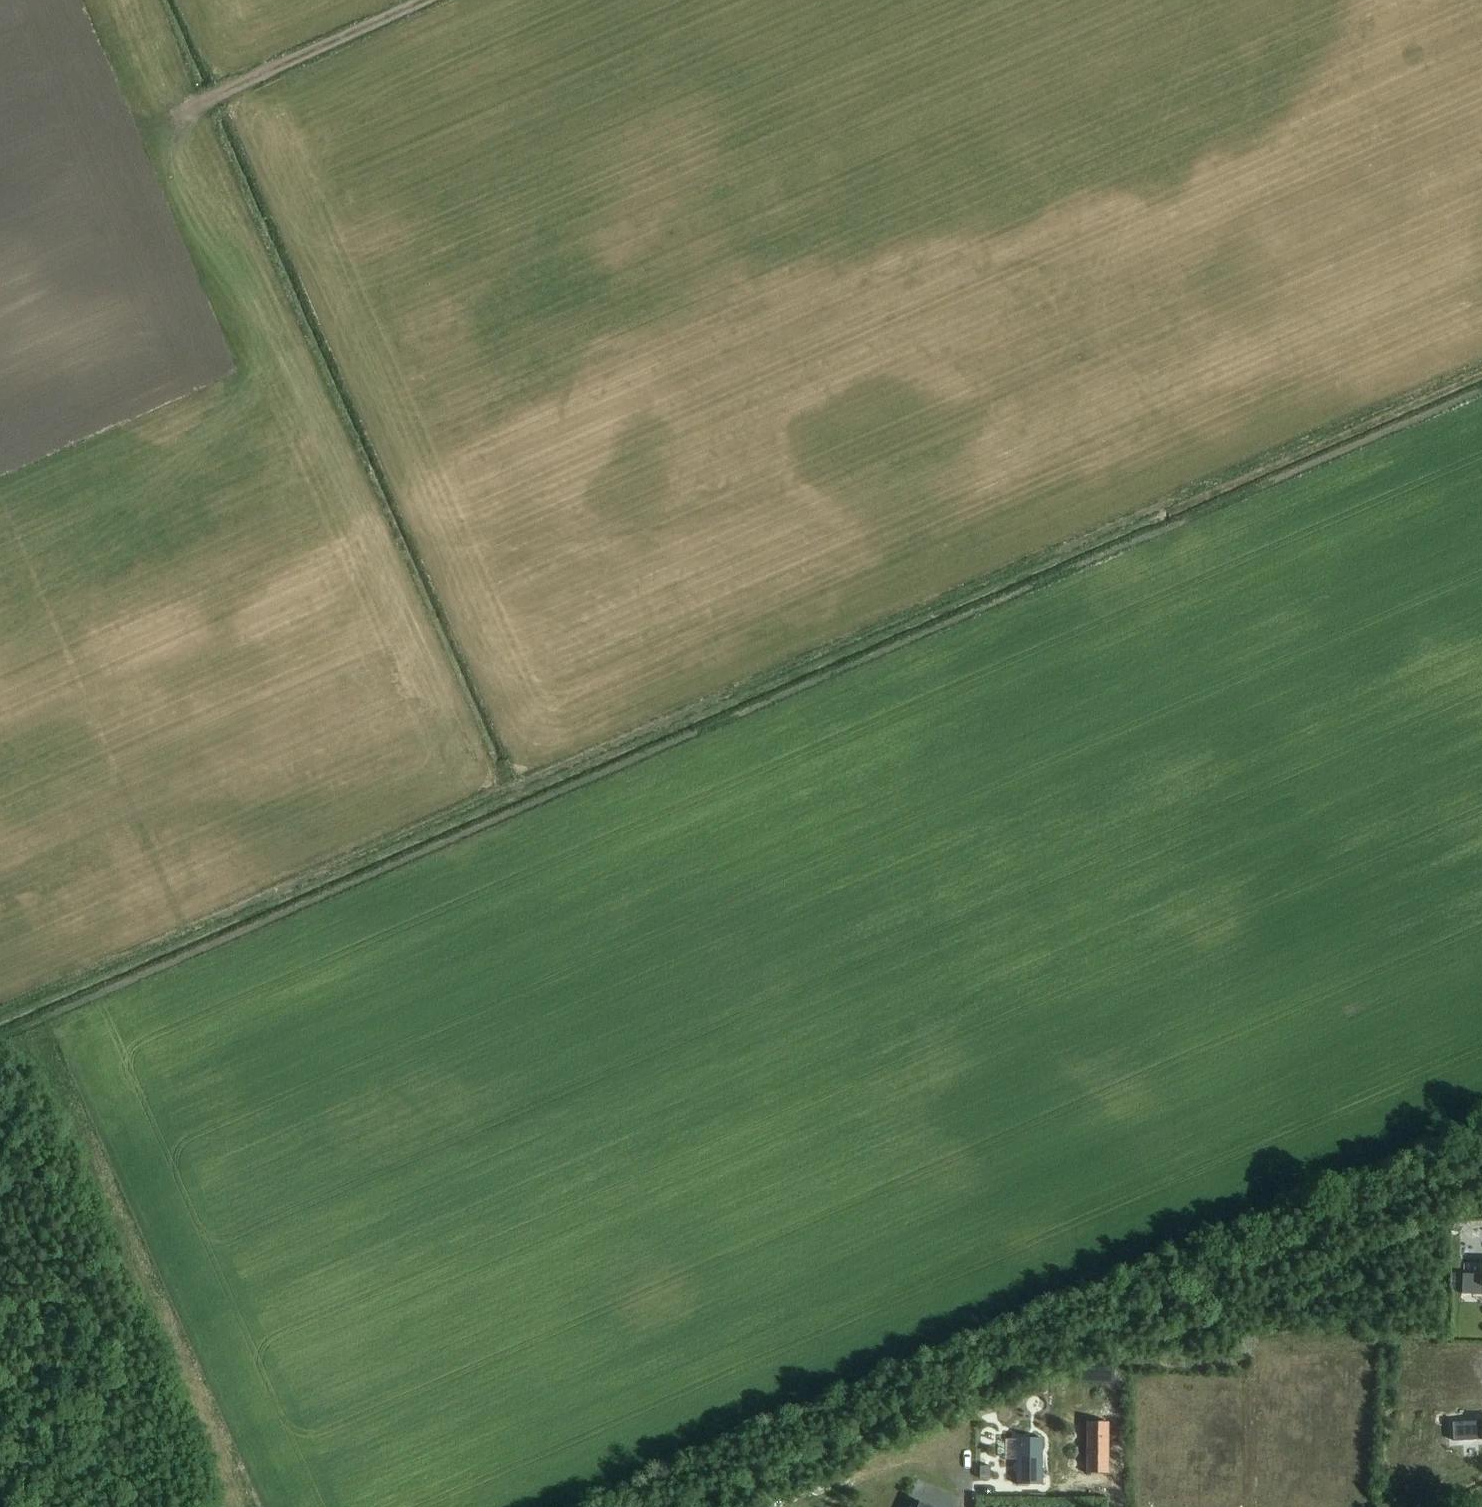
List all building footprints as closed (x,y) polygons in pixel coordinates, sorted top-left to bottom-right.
[(1463,1275),(1462,1294),(1481,1295),(1481,1276),(1463,1275)] [(1454,1441),(1481,1440),(1481,1421),(1453,1423),(1454,1441)] [(1087,1425),(1087,1474),(1109,1474),(1109,1425),(1087,1425)] [(1006,1440),(1005,1460),(1017,1460),(1017,1485),(1042,1485),(1042,1440),(1006,1440)] [(980,1479),(990,1479),(991,1467),(980,1467),(980,1479)]
